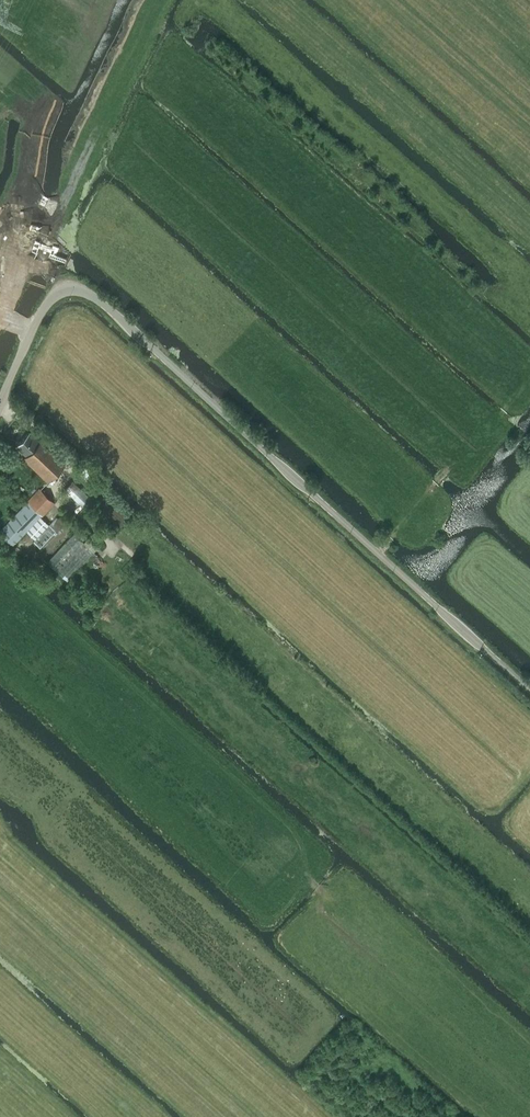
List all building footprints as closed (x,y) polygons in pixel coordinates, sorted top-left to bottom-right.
[(47,482),(64,464),(30,432),(16,446),(26,456),(23,459),(47,482)] [(72,481),(65,489),(84,508),(91,500),(72,481)] [(41,517),(55,503),(40,489),(0,530),(0,533),(13,546),(26,533),(34,540),(49,524),(41,517)] [(57,515),(49,524),(58,533),(66,524),(57,515)] [(49,524),(34,542),(43,550),(58,533),(49,524)] [(47,562),(67,580),(94,552),(74,533),(47,562)]
